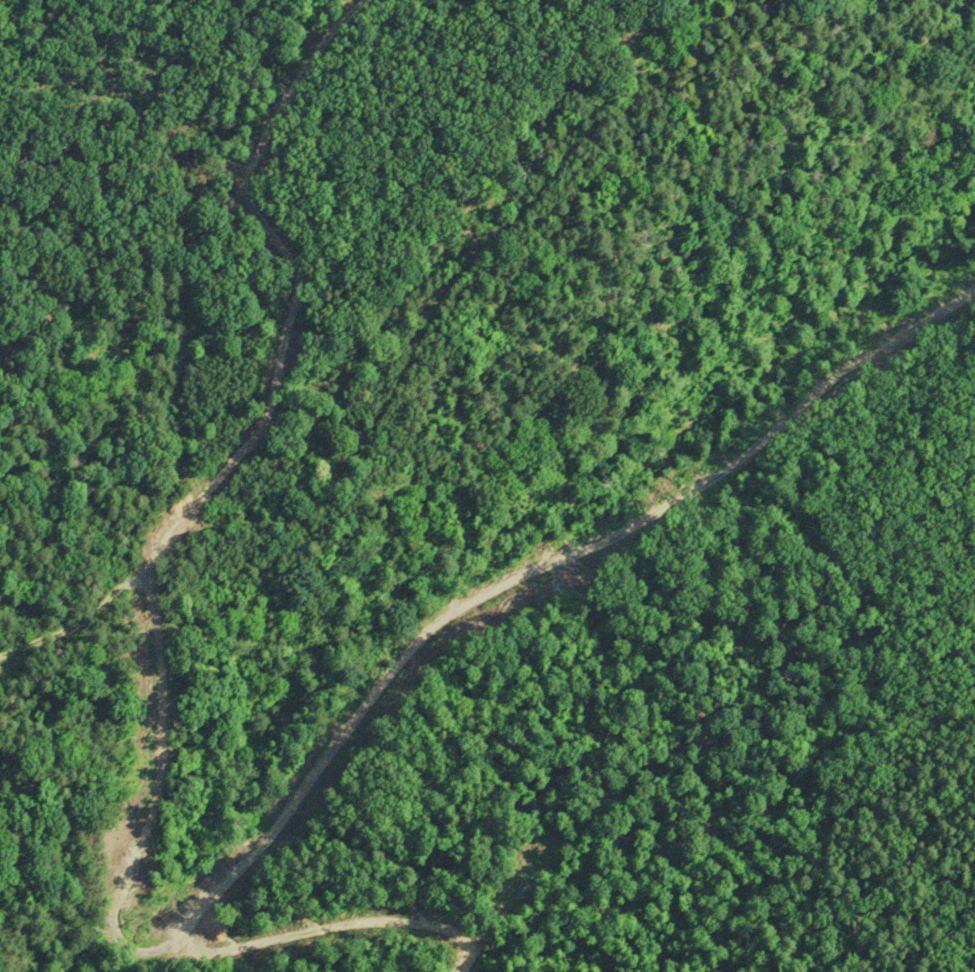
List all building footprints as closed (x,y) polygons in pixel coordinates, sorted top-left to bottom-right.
[(266,529),(274,542),(282,536),(274,523),(266,529)]
